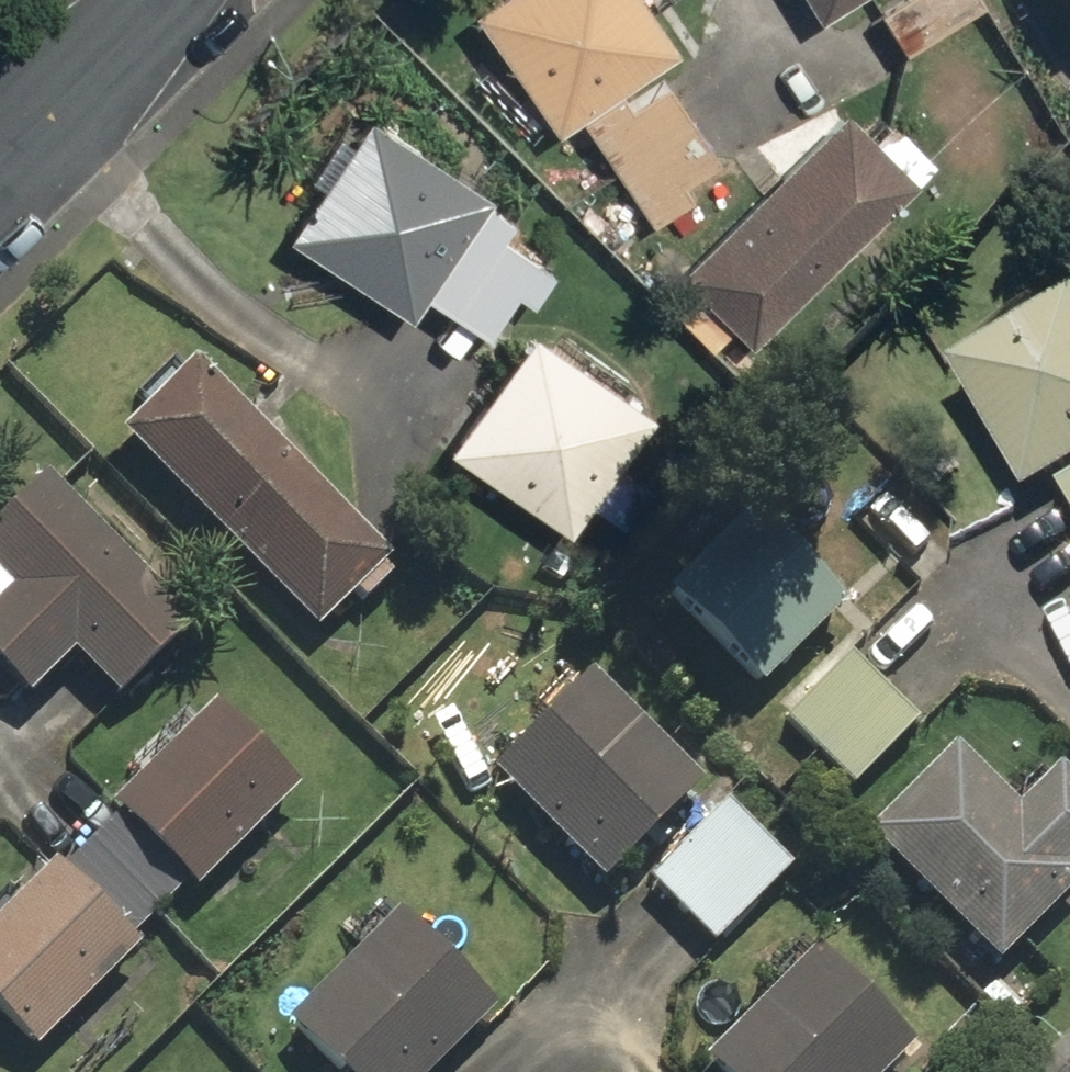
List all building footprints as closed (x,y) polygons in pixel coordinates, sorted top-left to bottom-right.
[(629,0),(472,0),(452,15),(538,134),(662,46),(629,0)] [(805,19),(832,0),(792,0),(805,19)] [(865,20),(891,61),(981,3),(979,0),(896,0),(865,20)] [(1063,29),(1069,25),(1069,26),(1069,0),(1043,0),(1063,29)] [(619,104),(613,96),(567,126),(637,231),(683,200),(671,183),(705,161),(653,82),(619,104)] [(656,272),(733,352),(909,181),(832,101),(656,272)] [(408,303),(478,347),(505,304),(518,312),(545,269),(495,237),(505,221),(344,118),(268,239),(397,321),(408,303)] [(1069,539),(1069,301),(1066,294),(930,377),(1008,506),(1039,487),(1069,539)] [(648,416),(523,319),(423,447),(548,544),(648,416)] [(189,361),(106,441),(297,640),(381,560),(189,361)] [(0,500),(0,697),(13,710),(55,666),(98,707),(178,623),(23,476),(0,500)] [(729,507),(646,594),(750,694),(833,607),(729,507)] [(836,645),(767,714),(844,791),(913,723),(836,645)] [(586,674),(478,770),(590,896),(698,801),(586,674)] [(208,705),(97,810),(179,896),(290,791),(208,705)] [(948,742),(852,834),(982,972),(1069,888),(1069,878),(1065,873),(1069,868),(1069,796),(1039,763),(1001,798),(948,742)] [(788,870),(720,802),(635,886),(703,954),(788,870)] [(94,826),(46,880),(34,869),(0,907),(0,1029),(32,1057),(127,953),(119,945),(167,892),(94,826)] [(269,1027),(316,1071),(424,1071),(486,1007),(383,909),(269,1027)] [(693,1064),(701,1071),(884,1071),(904,1052),(805,953),(693,1064)]
